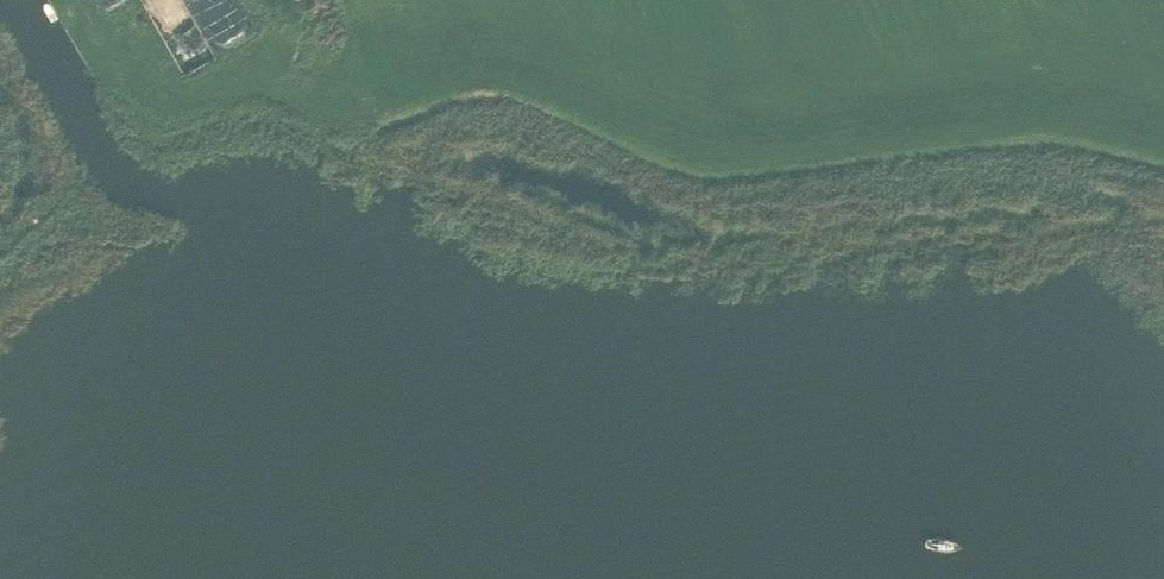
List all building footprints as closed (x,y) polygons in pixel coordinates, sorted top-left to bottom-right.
[(155,15),(186,0),(147,0),(155,15)] [(212,14),(216,28),(240,20),(236,6),(212,14)]
